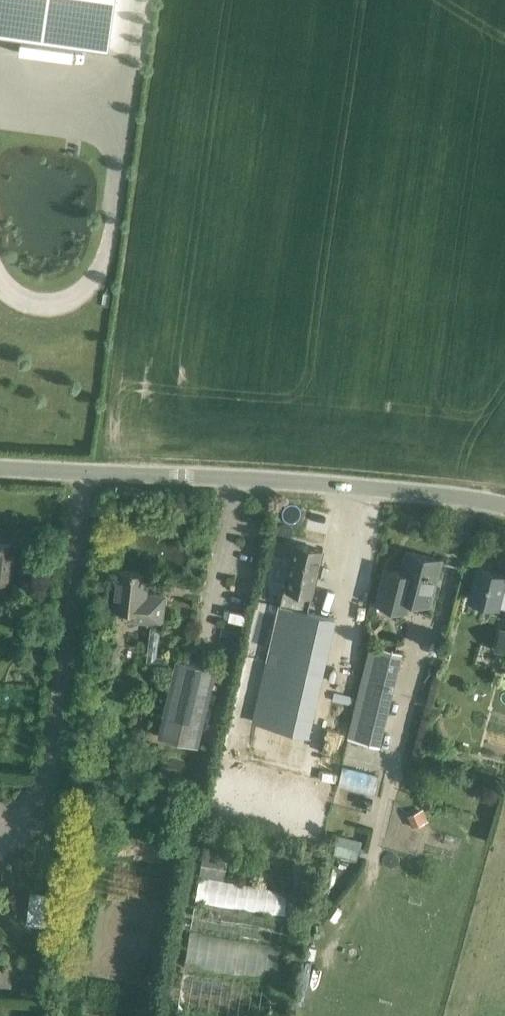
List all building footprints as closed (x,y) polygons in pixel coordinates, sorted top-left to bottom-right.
[(116,0),(0,0),(0,33),(109,48),(116,0)] [(13,545),(0,543),(0,580),(9,581),(13,545)] [(312,595),(316,581),(323,550),(296,543),(288,574),(290,574),(287,588),(284,588),(281,605),(280,604),(253,721),(309,735),(336,618),(308,611),(312,595)] [(407,611),(410,600),(430,605),(441,559),(408,551),(403,572),(387,568),(378,604),(407,611)] [(499,607),(504,608),(504,591),(503,590),(504,584),(504,575),(478,568),(470,599),(499,607)] [(118,571),(114,608),(137,610),(136,617),(131,616),(131,620),(162,623),(165,595),(146,593),(148,574),(118,571)] [(370,643),(347,738),(380,746),(403,651),(370,643)] [(217,667),(177,658),(158,736),(199,745),(217,667)] [(338,780),(374,789),(377,774),(342,765),(338,780)] [(422,807),(407,815),(413,827),(428,819),(422,807)] [(295,846),(289,888),(308,891),(314,849),(295,846)] [(202,858),(199,875),(224,880),(228,862),(202,858)] [(189,930),(288,943),(295,891),(198,878),(194,904),(193,903),(189,930)] [(30,891),(27,924),(54,927),(57,894),(30,891)] [(188,934),(184,967),(275,979),(279,947),(188,934)] [(46,969),(24,968),(22,996),(45,997),(46,969)] [(230,1015),(268,1015),(272,987),(182,973),(177,1007),(230,1015)]
